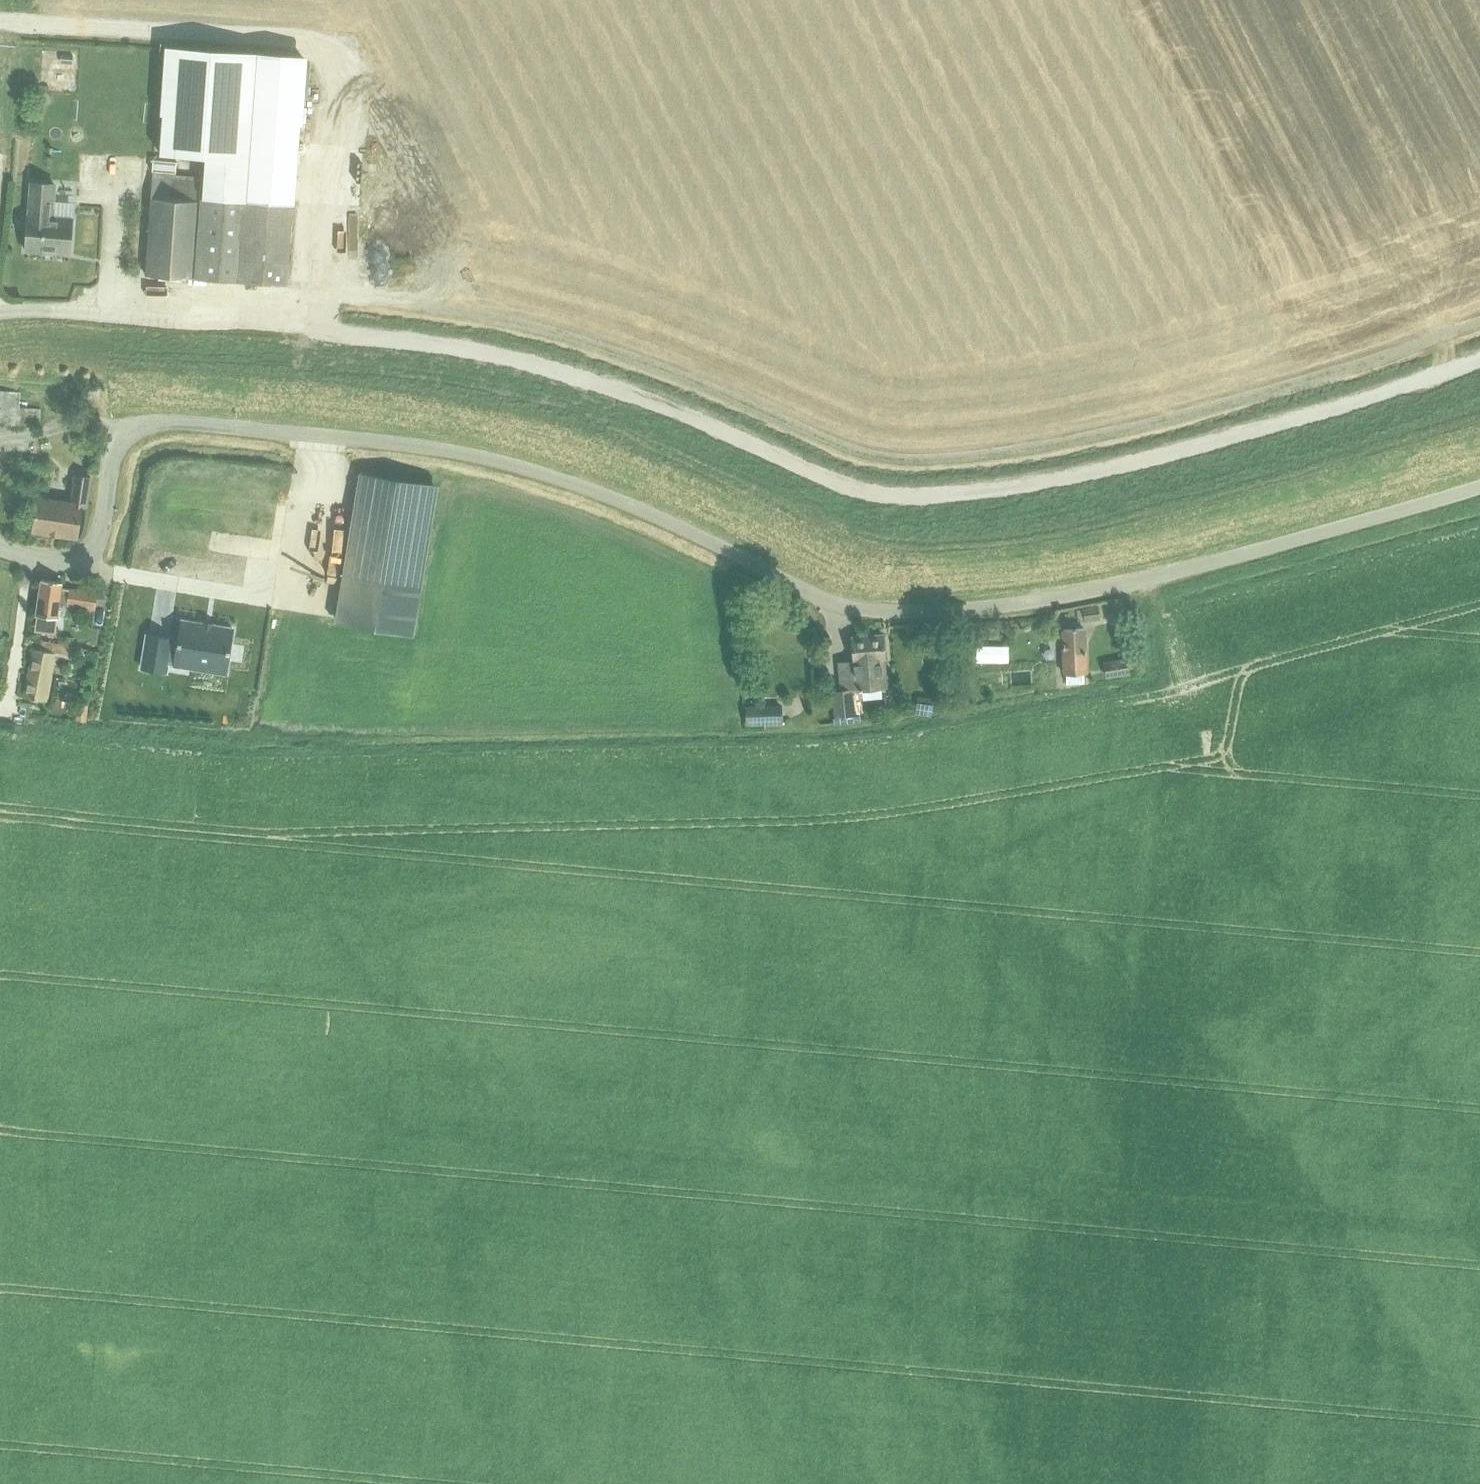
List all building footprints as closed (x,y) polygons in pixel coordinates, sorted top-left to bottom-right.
[(302,105),(305,59),(297,58),(257,56),(167,49),(160,154),(205,157),(204,177),(203,177),(153,173),(146,275),(287,284),(293,203),(295,204),(295,203),(297,184),(298,163),(302,105)] [(26,255),(70,257),(72,221),(52,221),(55,188),(32,187),(29,220),(26,255)] [(422,219),(427,239),(437,236),(432,217),(422,219)] [(100,401),(101,388),(85,386),(83,399),(100,401)] [(19,425),(40,425),(41,408),(20,406),(20,391),(0,389),(0,424),(19,425)] [(32,531),(75,536),(77,536),(77,534),(82,504),(88,504),(91,476),(78,475),(74,501),(36,497),(32,531)] [(337,618),(416,631),(438,489),(359,476),(337,618)] [(37,614),(35,627),(56,629),(58,617),(60,603),(87,608),(89,592),(62,587),(63,583),(42,580),(37,614)] [(1098,606),(1083,608),(1083,610),(1077,611),(1078,621),(1085,620),(1085,621),(1100,619),(1098,606)] [(145,650),(142,668),(157,670),(166,672),(167,668),(167,664),(168,663),(177,665),(186,666),(187,665),(187,661),(188,657),(209,660),(224,662),(226,663),(226,667),(225,672),(225,673),(226,673),(228,662),(231,646),(233,629),(233,628),(182,620),(180,632),(178,641),(176,640),(171,640),(172,638),(159,636),(148,634),(145,650)] [(1084,682),(1083,673),(1086,673),(1084,629),(1063,630),(1064,674),(1067,674),(1067,683),(1084,682)] [(884,648),(883,634),(866,636),(852,637),(853,645),(854,661),(846,662),(839,662),(839,666),(840,678),(841,690),(842,691),(859,689),(862,689),(883,687),(882,668),(881,660),(885,659),(884,648)] [(44,640),(43,650),(35,649),(25,696),(46,700),(54,653),(71,656),(73,646),(44,640)] [(761,644),(752,645),(753,657),(761,656),(761,644)] [(1106,677),(1130,673),(1130,671),(1134,671),(1133,660),(1128,661),(1127,657),(1104,661),(1106,677)] [(853,696),(841,697),(839,697),(835,697),(835,695),(834,691),(833,691),(836,715),(839,715),(854,713),(854,705),(853,696)] [(965,691),(958,693),(962,703),(969,701),(965,691)] [(917,710),(931,713),(933,701),(919,699),(917,710)] [(80,703),(77,721),(87,722),(90,704),(80,703)] [(781,704),(746,704),(746,725),(781,725),(781,704)]
